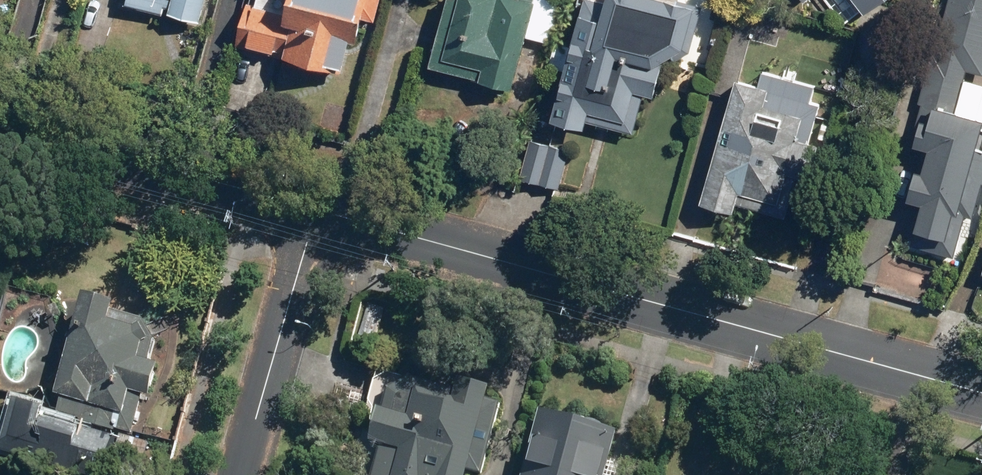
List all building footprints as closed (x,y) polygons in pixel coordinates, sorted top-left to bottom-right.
[(126,2),(166,14),(168,5),(173,7),(172,12),(202,20),(208,0),(127,0),(126,2)] [(249,0),(237,46),(290,60),(345,74),(354,39),(363,41),(374,0),(296,0),(293,12),(249,0)] [(434,64),(455,70),(457,61),(484,68),(482,79),(516,87),(529,36),(553,42),(564,0),(450,0),(434,64)] [(592,0),(588,0),(558,119),(591,128),(595,112),(633,122),(640,91),(658,96),(664,67),(689,48),(700,2),(690,0),(613,0),(611,7),(592,0)] [(843,25),(876,0),(824,0),(843,25)] [(913,130),(922,132),(918,144),(934,149),(927,173),(917,171),(909,199),(927,204),(915,244),(955,256),(967,214),(975,216),(981,192),(981,120),(958,113),(970,72),(981,75),(981,0),(950,0),(913,130)] [(821,102),(738,81),(708,198),(788,218),(798,178),(812,181),(821,143),(811,140),(821,102)] [(119,302),(88,292),(60,392),(66,395),(61,412),(132,432),(144,396),(153,396),(162,363),(152,360),(158,339),(148,318),(118,310),(119,302)] [(392,374),(367,474),(474,474),(493,399),(392,374)] [(45,406),(17,398),(4,443),(37,452),(44,429),(80,439),(78,447),(109,456),(115,436),(42,415),(45,406)] [(543,410),(525,474),(604,474),(616,430),(543,410)]
